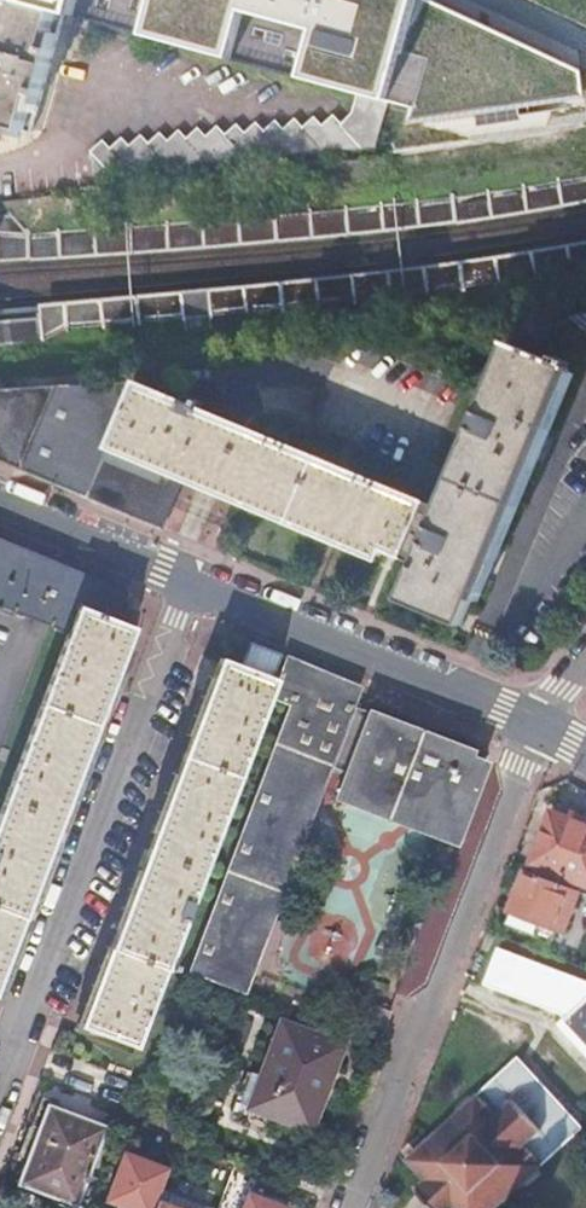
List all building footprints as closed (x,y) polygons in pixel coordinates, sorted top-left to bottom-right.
[(1,125),(32,133),(64,14),(13,0),(0,0),(0,131),(1,125)] [(64,14),(76,17),(81,0),(13,0),(64,14)] [(144,37),(233,61),(246,16),(315,34),(303,78),(358,93),(389,102),(416,109),(411,124),(585,100),(585,98),(583,71),(433,0),(155,0),(144,37)] [(389,102),(358,93),(353,111),(341,122),(333,114),(322,125),(314,117),(303,127),(294,118),(284,129),(275,120),(265,130),(256,123),(245,133),(236,125),(226,135),(217,127),(207,137),(198,128),(187,138),(179,130),(168,141),(160,132),(149,143),(141,135),(130,146),(122,138),(113,148),(104,140),(92,151),(70,153),(55,182),(376,147),(389,102)] [(0,214),(0,267),(124,257),(272,248),(395,234),(514,219),(585,207),(585,172),(504,186),(389,202),(269,214),(123,226),(19,232),(3,214),(0,214)] [(0,327),(0,345),(38,342),(65,333),(133,327),(252,315),(365,304),(478,288),(568,274),(575,273),(585,271),(585,246),(566,250),(476,264),(362,279),(249,290),(132,301),(34,309),(35,324),(0,327)] [(562,320),(585,340),(585,314),(562,320)] [(409,561),(425,567),(409,604),(469,629),(575,379),(582,360),(567,355),(563,364),(517,346),(450,506),(433,504),(409,561)] [(167,511),(170,504),(181,474),(208,485),(380,557),(382,552),(400,559),(409,561),(433,504),(425,500),(301,451),(296,450),(233,423),(201,410),(202,405),(194,401),(192,406),(132,382),(85,384),(84,379),(77,379),(77,384),(0,388),(0,463),(161,527),(168,511),(167,511)] [(0,539),(0,607),(17,613),(67,633),(77,606),(113,620),(125,591),(0,539)] [(67,633),(0,809),(0,983),(9,959),(40,879),(84,762),(117,675),(134,628),(113,620),(77,606),(67,633)] [(279,655),(250,643),(242,665),(271,677),(279,655)] [(289,656),(273,697),(291,703),(188,971),(248,994),(338,756),(359,703),(366,685),(289,656)] [(171,961),(270,700),(269,700),(277,679),(271,677),(242,665),(222,658),(209,691),(177,776),(144,863),(102,973),(82,1027),(138,1048),(169,967),(176,969),(178,964),(171,961)] [(463,835),(494,756),(477,750),(479,744),(378,705),(376,710),(359,703),(338,756),(357,764),(346,790),(463,835)] [(585,887),(585,819),(549,813),(530,866),(585,887)] [(561,935),(578,892),(527,874),(507,925),(534,935),(538,926),(561,935)] [(483,986),(557,1013),(564,1020),(559,1024),(585,1050),(585,982),(497,949),(483,986)] [(310,1131),(343,1043),(282,1019),(260,1075),(247,1071),(230,1115),(246,1121),(251,1108),(310,1131)] [(402,1151),(400,1155),(423,1181),(414,1189),(415,1193),(429,1207),(497,1207),(521,1186),(528,1187),(541,1176),(538,1170),(583,1129),(517,1058),(472,1099),(466,1096),(454,1107),(457,1114),(426,1141),(419,1136),(402,1151)] [(32,1126),(30,1131),(39,1134),(31,1156),(22,1181),(55,1193),(53,1200),(73,1207),(87,1179),(103,1126),(49,1106),(41,1130),(32,1126)] [(39,1134),(30,1131),(22,1152),(31,1156),(39,1134)] [(165,1168),(124,1152),(107,1198),(134,1207),(150,1207),(165,1168)] [(154,1207),(183,1207),(158,1199),(154,1207)]
